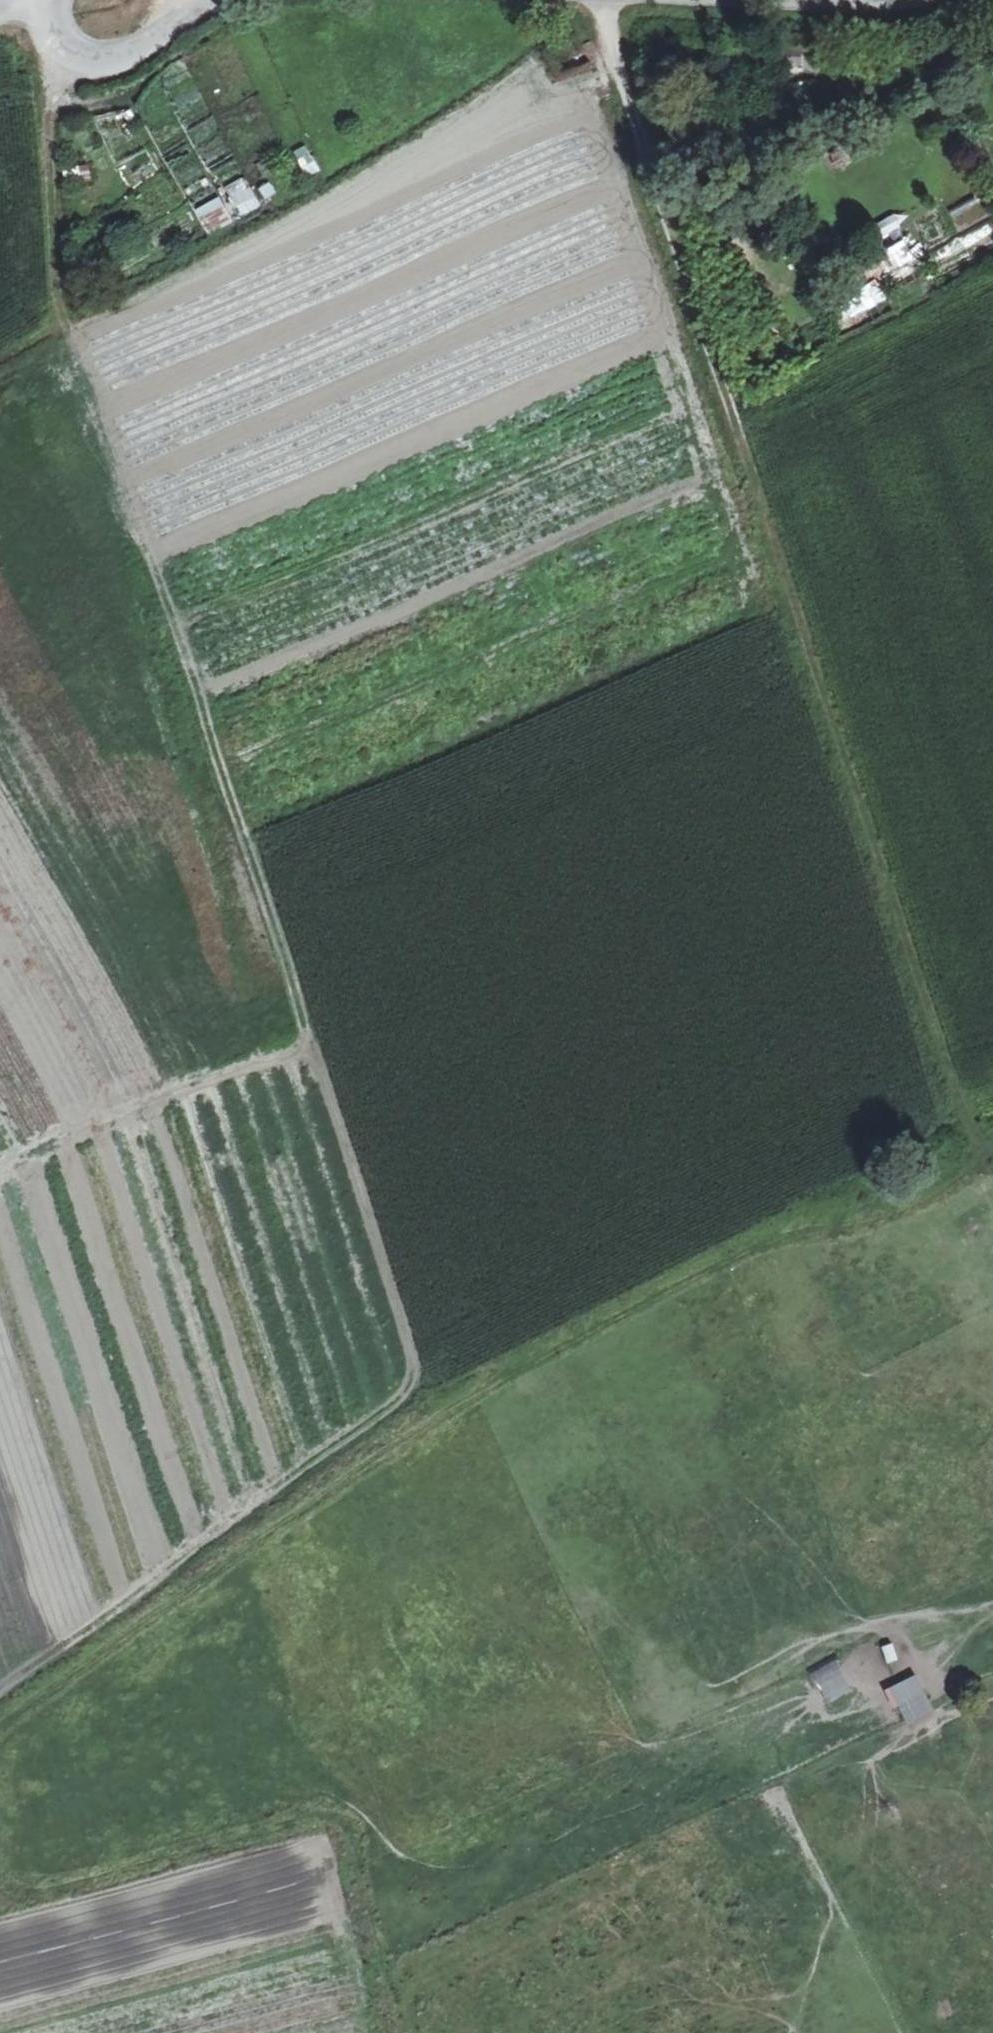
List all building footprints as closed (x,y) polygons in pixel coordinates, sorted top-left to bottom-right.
[(548,52),(563,81),(591,65),(577,37),(548,52)] [(305,178),(319,170),(304,144),(291,152),(305,178)] [(228,182),(236,213),(255,209),(247,177),(228,182)] [(206,234),(231,222),(218,195),(193,208),(206,234)] [(878,242),(903,231),(893,211),(869,222),(878,242)] [(904,263),(887,269),(892,282),(909,276),(904,263)] [(877,284),(859,294),(867,308),(884,298),(877,284)] [(808,1671),(823,1704),(850,1691),(834,1659),(808,1671)] [(887,1686),(905,1724),(932,1712),(914,1673),(887,1686)]
